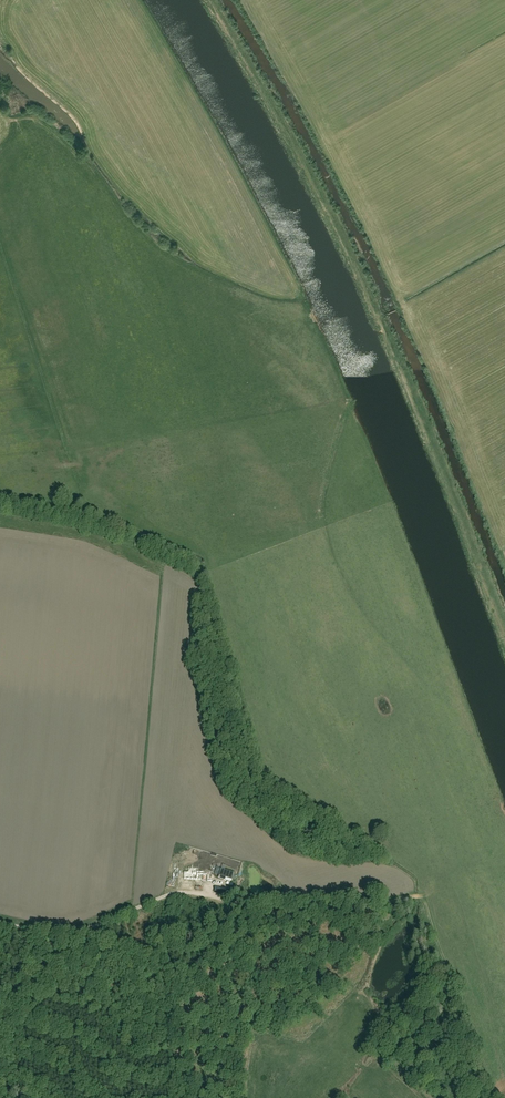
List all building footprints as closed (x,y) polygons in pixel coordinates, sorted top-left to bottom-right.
[(198,868),(188,868),(188,872),(184,872),(184,879),(200,879),(200,874),(203,875),(203,876),(207,876),(207,881),(212,881),(212,878),(211,878),(211,872),(198,872),(198,868)]
